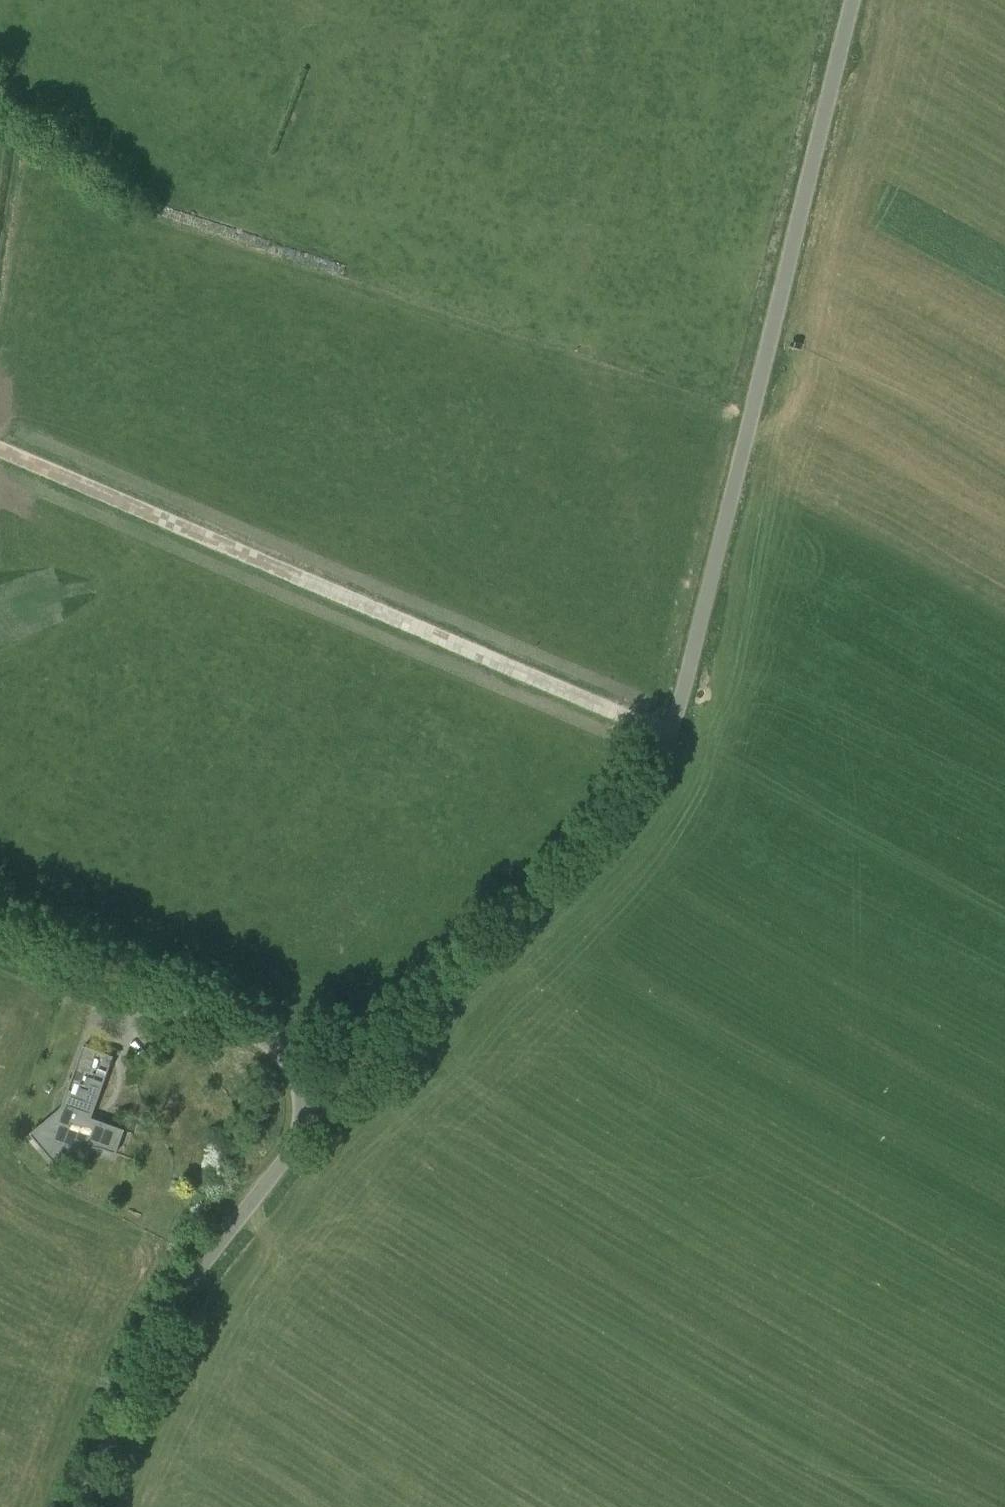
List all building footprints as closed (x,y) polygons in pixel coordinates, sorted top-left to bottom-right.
[(96,1123),(119,1062),(89,1050),(66,1112),(34,1138),(45,1150),(54,1143),(67,1159),(75,1153),(83,1149),(91,1148),(100,1149),(120,1157),(128,1135),(96,1123)]
